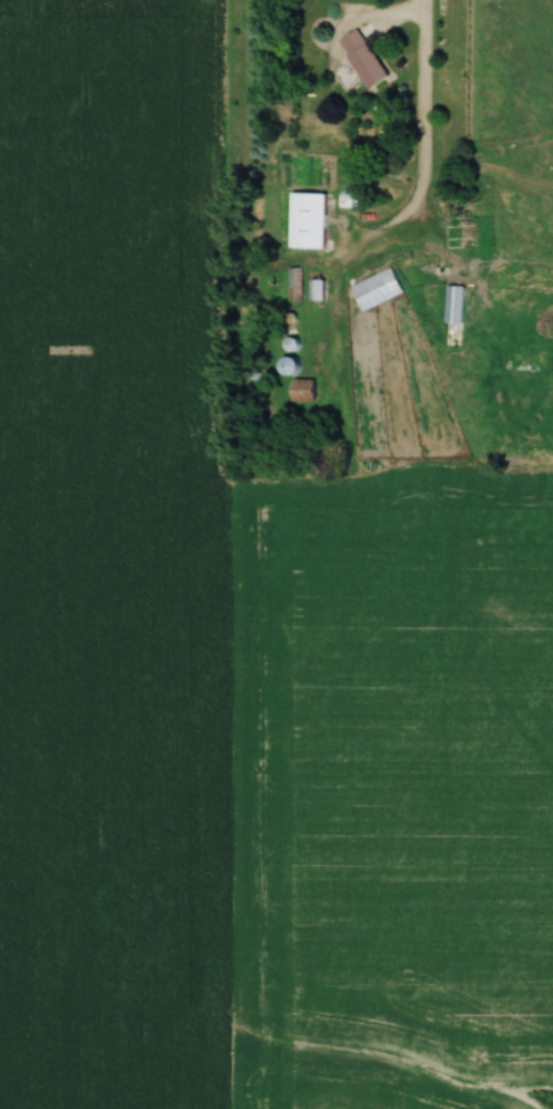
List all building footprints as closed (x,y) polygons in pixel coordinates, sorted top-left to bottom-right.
[(370,91),(390,78),(360,30),(340,43),(370,91)] [(327,250),(327,195),(293,195),(293,250),(327,250)] [(404,295),(393,269),(351,287),(363,313),(404,295)] [(464,288),(447,288),(447,326),(464,326),(464,288)] [(295,403),(315,403),(315,382),(295,382),(295,403)]
